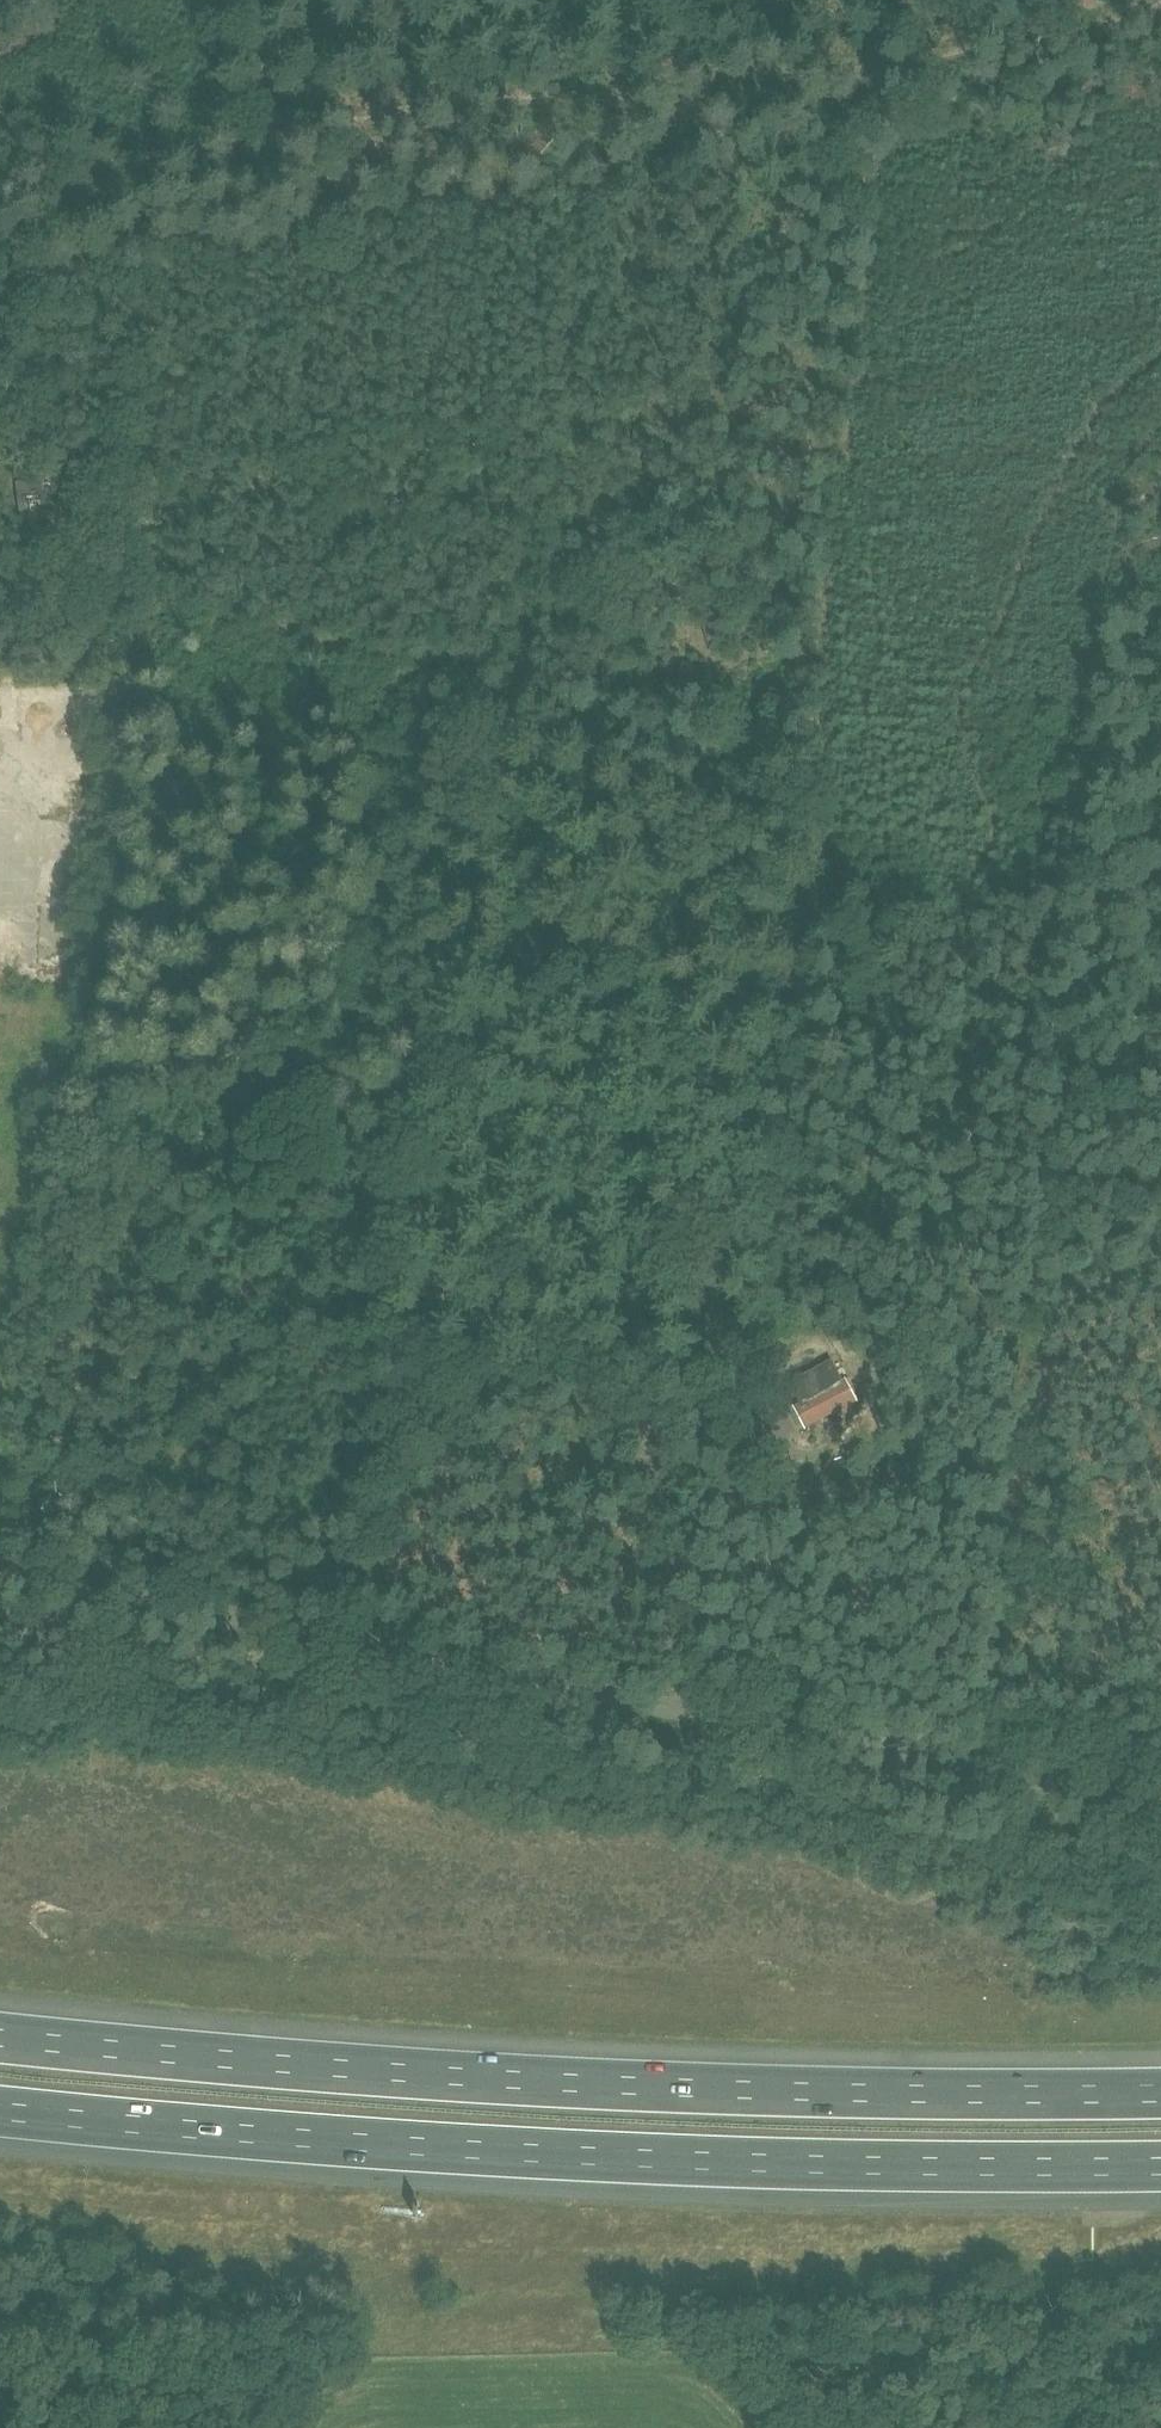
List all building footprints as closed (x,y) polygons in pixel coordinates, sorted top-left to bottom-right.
[(51,494),(57,493),(55,478),(18,482),(22,513),(53,509),(51,494)] [(809,1423),(843,1406),(833,1386),(799,1404),(809,1423)]
